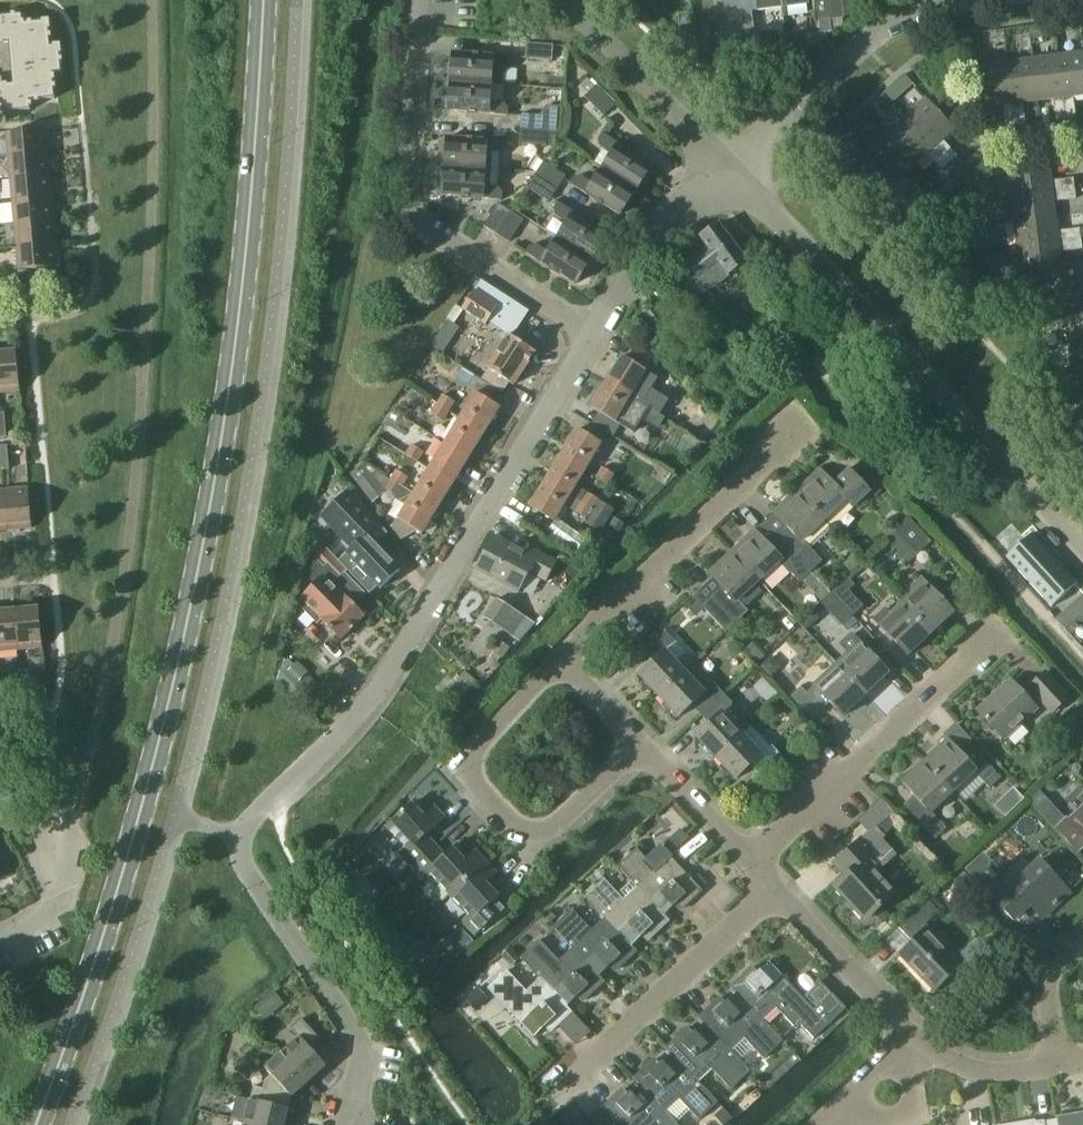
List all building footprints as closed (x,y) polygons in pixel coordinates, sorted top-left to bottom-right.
[(716,34),(718,50),(741,47),(739,32),(735,0),(731,0),(721,1),(725,33),(716,34)] [(739,32),(741,32),(753,30),(749,0),(735,0),(739,32)] [(756,13),(782,10),(781,0),(755,0),(756,13)] [(816,23),(819,23),(830,21),(827,0),(813,0),(816,23)] [(830,21),(843,20),(841,0),(827,0),(830,21)] [(11,45),(16,88),(3,89),(2,80),(0,80),(0,106),(2,106),(3,114),(30,111),(29,103),(54,101),(52,75),(61,74),(59,48),(50,48),(47,23),(22,26),(21,16),(0,18),(0,46),(11,45)] [(831,32),(830,21),(819,23),(820,33),(831,32)] [(526,44),(524,60),(551,61),(552,46),(526,44)] [(513,57),(491,56),(453,54),(451,83),(491,86),(505,87),(506,70),(512,65),(513,57)] [(1058,57),(1066,120),(1076,119),(1074,98),(1082,97),(1082,54),(1058,57)] [(1058,57),(1033,59),(1038,103),(1054,101),(1056,121),(1066,120),(1058,57)] [(1033,59),(1007,62),(1015,126),(1026,125),(1023,105),(1038,103),(1033,59)] [(981,65),(986,109),(1003,107),(1005,128),(1015,126),(1007,62),(981,65)] [(508,111),(503,104),(490,103),(491,86),(451,83),(448,112),(487,115),(487,116),(508,118),(508,111)] [(585,98),(604,117),(615,106),(596,87),(585,98)] [(954,132),(924,99),(905,117),(949,165),(957,158),(942,142),(954,132)] [(521,115),(520,130),(547,132),(548,117),(521,115)] [(949,165),(905,117),(886,134),(916,166),(926,157),(941,172),(949,165)] [(518,145),(546,147),(547,132),(520,130),(518,145)] [(46,131),(7,134),(9,158),(48,154),(46,131)] [(886,134),(867,151),(911,200),(919,193),(905,177),(916,166),(886,134)] [(612,157),(603,171),(636,193),(652,169),(619,147),(619,146),(603,135),(598,142),(600,150),(612,157)] [(506,142),(485,141),(485,142),(446,139),(444,168),(485,171),(486,154),(499,155),(506,149),(506,142)] [(890,190),(904,206),(911,200),(867,151),(848,169),(877,202),(890,190)] [(48,154),(9,158),(11,180),(50,177),(48,154)] [(535,175),(536,175),(558,189),(565,177),(543,163),(535,175)] [(1007,172),(1010,198),(1074,190),(1073,180),(1051,183),(1049,167),(1007,172)] [(502,195),(497,190),(484,189),(485,171),(444,168),(442,197),(482,200),(482,201),(502,203),(502,195)] [(588,195),(620,217),(636,193),(603,171),(593,186),(581,178),(573,181),(570,185),(587,197),(588,195)] [(526,188),(549,203),(558,189),(536,175),(535,175),(526,188)] [(50,177),(11,180),(13,203),(52,199),(50,177)] [(1010,198),(1013,223),(1056,218),(1054,203),(1075,201),(1074,190),(1010,198)] [(15,226),(54,222),(52,199),(13,203),(15,226)] [(554,210),(556,218),(568,226),(558,240),(591,262),(607,238),(574,216),(575,215),(558,204),(554,210)] [(498,205),(483,227),(496,236),(511,213),(498,205)] [(523,220),(511,213),(496,236),(509,243),(523,220)] [(1013,223),(1016,249),(1080,241),(1079,231),(1058,233),(1056,218),(1013,223)] [(17,248),(56,245),(54,222),(15,226),(17,248)] [(745,264),(717,226),(663,266),(691,304),(745,264)] [(543,264),(576,286),(591,262),(558,240),(549,255),(537,247),(528,249),(525,254),(542,265),(543,264)] [(1080,241),(1016,249),(1019,275),(1058,271),(1058,269),(1062,269),(1060,253),(1081,251),(1080,241)] [(19,272),(58,268),(56,245),(17,248),(19,272)] [(1058,271),(1061,295),(1082,292),(1082,266),(1062,269),(1058,269),(1058,271)] [(462,310),(485,326),(498,307),(475,291),(462,310)] [(1065,320),(1082,318),(1082,292),(1061,295),(1065,320)] [(1065,320),(1068,345),(1082,344),(1082,318),(1065,320)] [(449,343),(461,326),(451,320),(440,338),(449,343)] [(1055,335),(1041,337),(1042,347),(1056,346),(1055,335)] [(528,366),(523,362),(531,351),(508,336),(487,368),(514,386),(528,366)] [(1082,370),(1082,344),(1068,345),(1071,372),(1082,370)] [(16,352),(0,354),(0,394),(19,392),(16,352)] [(620,357),(605,383),(649,409),(654,412),(654,411),(660,414),(666,404),(665,404),(648,394),(657,380),(645,373),(644,372),(620,357)] [(605,383),(589,409),(614,423),(633,435),(649,409),(605,383)] [(436,392),(431,401),(449,413),(455,404),(442,396),(436,392)] [(476,394),(460,419),(484,434),(500,409),(476,394)] [(443,423),(449,413),(431,401),(431,402),(422,396),(417,403),(431,412),(430,415),(443,423)] [(445,444),(469,459),(484,434),(460,419),(445,444)] [(560,457),(585,472),(600,446),(576,431),(560,457)] [(429,469),(453,484),(469,459),(445,444),(429,469)] [(8,458),(7,446),(0,447),(0,459),(8,458)] [(404,456),(418,464),(424,454),(411,446),(404,456)] [(545,482),(570,497),(585,472),(560,457),(545,482)] [(8,458),(0,459),(0,472),(9,471),(8,458)] [(388,492),(385,491),(391,481),(389,481),(363,464),(350,475),(373,504),(388,492)] [(596,478),(608,485),(614,475),(602,468),(596,478)] [(453,484),(429,469),(414,494),(438,509),(453,484)] [(408,479),(395,471),(389,481),(391,481),(403,488),(408,479)] [(796,494),(823,523),(845,503),(851,509),(862,499),(842,479),(832,488),(818,473),(796,494)] [(402,487),(391,481),(385,491),(388,492),(395,497),(397,497),(402,487)] [(529,508),(554,523),(570,497),(545,482),(529,508)] [(414,494),(403,488),(402,487),(397,497),(395,497),(394,499),(407,506),(398,520),(422,535),(438,509),(414,494)] [(31,530),(28,490),(4,492),(8,532),(31,530)] [(348,491),(319,518),(350,550),(336,563),(367,595),(377,586),(381,589),(400,571),(365,536),(379,523),(348,491)] [(582,504),(594,511),(599,502),(586,494),(581,503),(582,504)] [(787,530),(777,538),(811,574),(822,563),(803,542),(823,523),(796,494),(773,515),(787,530)] [(586,525),(601,534),(615,511),(599,502),(594,511),(589,520),(586,525)] [(594,511),(582,504),(576,512),(589,520),(594,511)] [(753,533),(731,554),(758,583),(781,563),(800,583),(811,574),(777,538),(767,548),(753,533)] [(896,533),(885,543),(907,565),(917,556),(896,533)] [(475,572),(518,595),(530,574),(546,583),(556,563),(531,550),(528,556),(493,537),(475,572)] [(1033,540),(1013,557),(1051,601),(1071,583),(1033,540)] [(310,553),(297,605),(303,610),(317,625),(321,621),(340,640),(365,617),(349,600),(360,589),(345,574),(346,573),(334,561),(320,546),(313,553),(311,555),(310,553)] [(723,632),(736,622),(733,619),(742,611),(736,604),(758,583),(731,554),(707,576),(713,581),(693,600),(696,603),(689,610),(697,618),(703,611),(723,632)] [(930,637),(952,616),(919,581),(908,591),(913,597),(902,607),(930,637)] [(840,584),(830,594),(851,617),(862,608),(840,584)] [(820,604),(841,626),(851,617),(830,594),(820,604)] [(1056,622),(1074,642),(1082,652),(1082,597),(1056,622)] [(485,620),(512,638),(524,619),(497,601),(485,620)] [(876,622),(908,657),(930,637),(902,607),(891,617),(886,612),(876,622)] [(38,610),(12,612),(15,651),(42,649),(38,610)] [(12,612),(0,613),(0,653),(15,651),(12,612)] [(813,612),(800,623),(806,632),(820,621),(813,612)] [(652,664),(639,676),(659,698),(693,665),(685,656),(676,664),(664,652),(675,643),(666,633),(643,654),(652,664)] [(848,655),(836,666),(866,698),(888,677),(855,640),(844,651),(848,655)] [(502,658),(509,648),(500,642),(493,653),(502,658)] [(659,698),(679,719),(691,707),(700,716),(723,695),(714,686),(704,695),(692,682),(701,674),(693,665),(659,698)] [(843,718),(866,698),(836,666),(813,687),(814,688),(806,696),(800,689),(790,698),(812,722),(822,713),(815,705),(823,697),(843,718)] [(13,672),(14,684),(27,683),(26,671),(13,672)] [(1029,717),(1028,715),(1040,704),(1051,716),(1067,701),(1044,676),(1022,696),(1010,684),(978,714),(1003,741),(1029,717)] [(28,695),(27,683),(14,684),(15,697),(28,695)] [(696,739),(716,760),(750,727),(742,718),(733,726),(721,714),(731,705),(723,695),(700,716),(709,727),(696,739)] [(716,760),(736,781),(749,769),(758,779),(781,758),(771,747),(761,756),(750,744),(758,736),(750,727),(716,760)] [(947,742),(924,763),(952,794),(974,773),(979,779),(989,790),(1000,780),(969,746),(959,755),(947,742)] [(924,763),(901,784),(914,798),(904,807),(935,841),(946,831),(930,814),(952,794),(924,763)] [(1037,791),(1026,802),(1054,831),(1065,821),(1037,791)] [(897,819),(891,811),(882,802),(870,813),(883,828),(887,823),(889,825),(897,819)] [(411,805),(385,829),(403,848),(397,854),(410,868),(435,846),(427,837),(445,820),(434,808),(423,818),(411,805)] [(1076,855),(1082,848),(1082,814),(1070,826),(1065,821),(1054,831),(1076,855)] [(678,855),(692,843),(681,829),(667,841),(678,855)] [(870,833),(834,866),(847,879),(836,889),(866,922),(894,896),(876,876),(896,857),(882,841),(880,844),(870,833)] [(444,856),(435,846),(410,868),(424,882),(430,877),(448,897),(485,864),(475,853),(464,863),(451,849),(444,856)] [(662,918),(663,917),(676,905),(682,911),(701,893),(669,859),(655,872),(635,851),(616,869),(636,890),(662,918)] [(0,856),(0,878),(9,874),(0,856)] [(485,864),(448,897),(466,917),(460,923),(474,937),(498,915),(489,906),(497,898),(484,885),(495,875),(485,864)] [(985,893),(1013,923),(1029,908),(1041,921),(1069,896),(1039,864),(1012,888),(1002,877),(985,893)] [(629,948),(630,948),(644,935),(650,941),(669,923),(663,917),(662,918),(636,890),(623,902),(603,881),(584,899),(603,920),(629,948)] [(926,902),(897,930),(911,944),(899,956),(934,991),(960,966),(926,931),(929,928),(926,925),(938,914),(926,902)] [(598,978),(611,966),(617,972),(636,954),(630,948),(629,948),(603,920),(590,933),(570,912),(551,930),(570,950),(571,950),(598,978)] [(455,959),(472,944),(460,932),(444,947),(455,959)] [(564,1009),(565,1008),(578,996),(584,1002),(604,984),(598,978),(571,950),(570,950),(557,963),(538,942),(519,960),(538,981),(564,1009)] [(845,1011),(831,996),(813,1013),(768,965),(754,978),(748,972),(729,989),(735,996),(736,995),(761,1022),(775,1010),(794,1030),(798,1026),(813,1042),(845,1011)] [(486,990),(532,1039),(546,1026),(552,1032),(571,1015),(565,1008),(564,1009),(538,981),(524,993),(505,972),(486,990)] [(269,1019),(286,1003),(274,989),(256,1005),(269,1019)] [(762,1061),(781,1043),(761,1022),(736,995),(735,996),(721,1009),(715,1002),(696,1020),(702,1026),(703,1025),(729,1053),(742,1041),(762,1061)] [(309,1084),(326,1069),(319,1061),(326,1055),(315,1043),(319,1040),(301,1020),(290,1030),(298,1040),(281,1055),(309,1084)] [(730,1092),(749,1074),(729,1053),(703,1025),(702,1026),(689,1039),(683,1032),(664,1050),(670,1056),(671,1056),(697,1084),(710,1071),(730,1092)] [(292,1100),(309,1084),(281,1055),(265,1070),(270,1076),(264,1082),(262,1092),(253,1090),(250,1102),(288,1112),(292,1100)] [(651,1063),(632,1081),(637,1087),(638,1086),(664,1114),(677,1101),(697,1122),(717,1104),(697,1084),(671,1056),(670,1056),(657,1069),(651,1063)] [(600,1111),(613,1124),(675,1124),(664,1114),(638,1086),(637,1087),(624,1100),(618,1094),(600,1111)] [(244,1124),(249,1124),(285,1124),(288,1112),(250,1102),(244,1124)] [(1056,1119),(1057,1123),(1057,1124),(1082,1124),(1082,1115),(1056,1119)]
